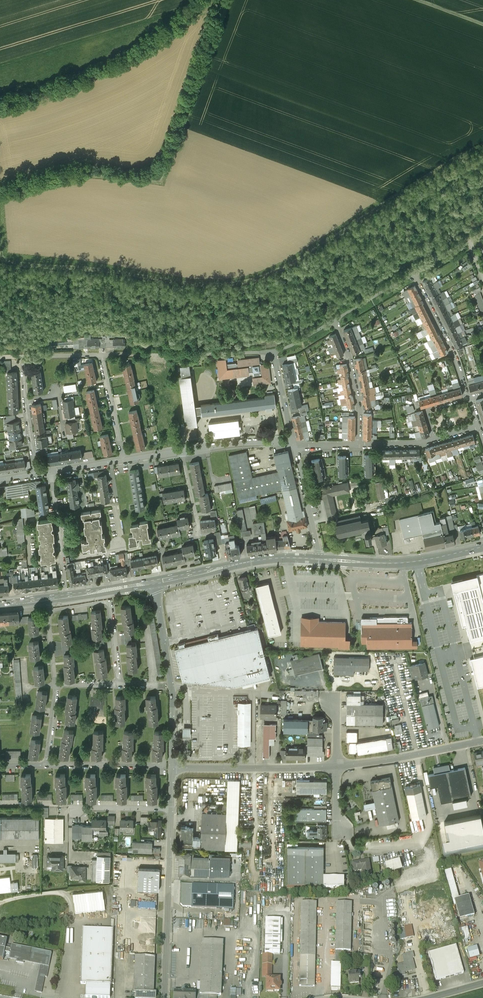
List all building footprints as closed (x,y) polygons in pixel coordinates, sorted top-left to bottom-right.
[(432,284),(430,278),(423,282),(426,287),(432,284)] [(437,281),(433,284),(432,284),(426,287),(428,293),(435,289),(440,287),(437,281)] [(415,286),(408,289),(404,291),(405,292),(404,294),(406,297),(417,291),(415,286)] [(435,289),(428,293),(431,299),(432,298),(438,295),(435,289)] [(417,291),(406,297),(408,303),(410,302),(420,297),(417,291)] [(438,295),(432,298),(435,303),(442,300),(446,297),(447,297),(444,292),(439,294),(438,295)] [(420,297),(410,302),(413,307),(422,303),(423,303),(420,297)] [(442,300),(435,303),(438,309),(444,305),(442,300)] [(422,303),(413,307),(412,308),(413,311),(412,312),(413,314),(425,308),(422,303)] [(444,305),(438,309),(440,314),(447,310),(444,305)] [(413,314),(415,320),(420,317),(427,314),(425,308),(413,314)] [(447,310),(440,314),(443,319),(450,316),(453,315),(451,311),(450,309),(447,310)] [(427,314),(420,317),(423,323),(430,319),(427,314)] [(450,316),(443,319),(446,325),(453,321),(450,316)] [(430,319),(423,323),(426,328),(433,325),(430,319)] [(453,321),(446,325),(448,330),(454,327),(454,328),(455,327),(453,321)] [(433,325),(426,328),(429,334),(436,330),(433,325)] [(351,328),(343,331),(346,336),(358,332),(356,326),(351,328)] [(454,327),(448,330),(447,331),(450,336),(457,333),(460,332),(457,326),(455,327),(454,328),(454,327)] [(436,330),(429,334),(431,339),(432,339),(432,338),(438,335),(436,330)] [(358,332),(346,336),(348,342),(355,339),(360,337),(358,332)] [(457,333),(450,336),(453,342),(460,338),(462,337),(460,332),(457,333)] [(336,334),(329,336),(331,339),(327,341),(328,343),(338,339),(336,334)] [(438,335),(432,338),(432,339),(431,339),(430,340),(431,342),(432,345),(435,344),(442,340),(439,335),(438,335)] [(102,336),(102,339),(102,346),(113,346),(113,339),(109,339),(109,336),(102,336)] [(460,338),(453,342),(456,347),(463,344),(460,338)] [(73,347),(88,347),(87,339),(73,340),(73,347)] [(99,339),(87,339),(88,347),(99,347),(99,339)] [(355,339),(348,342),(350,348),(358,345),(355,339)] [(442,340),(435,344),(436,346),(433,348),(435,351),(438,350),(438,349),(445,346),(442,340)] [(358,345),(350,348),(353,354),(360,351),(360,350),(365,348),(363,343),(358,345)] [(333,346),(328,348),(330,353),(332,353),(342,349),(340,344),(333,346)] [(445,346),(438,349),(438,350),(435,351),(438,356),(448,352),(445,346)] [(342,349),(332,353),(333,355),(334,355),(335,357),(337,356),(337,357),(344,354),(342,349)] [(259,359),(238,361),(238,364),(236,364),(236,363),(226,364),(226,360),(218,361),(219,369),(220,369),(220,374),(219,374),(220,379),(249,375),(249,373),(252,373),(253,374),(254,377),(253,377),(254,385),(267,383),(266,382),(270,382),(268,364),(263,365),(263,363),(261,361),(259,362),(259,359)] [(92,362),(84,364),(85,369),(87,379),(88,383),(96,381),(92,362)] [(288,364),(282,365),(284,371),(293,369),(292,363),(288,364)] [(131,364),(122,366),(127,385),(135,383),(134,379),(132,368),(131,364)] [(267,397),(201,405),(194,406),(189,365),(180,366),(183,385),(181,385),(185,419),(188,419),(189,426),(197,425),(196,414),(202,414),(202,415),(266,407),(267,410),(272,409),(272,406),(276,406),(274,394),(267,395),(267,397)] [(364,370),(358,371),(358,372),(359,377),(367,376),(370,375),(369,372),(369,369),(364,370)] [(40,371),(31,372),(34,392),(43,391),(40,371)] [(11,372),(7,373),(9,412),(18,411),(17,372),(11,372)] [(295,375),(285,377),(286,383),(293,381),(296,380),(295,375)] [(474,380),(469,382),(470,385),(469,385),(471,393),(477,391),(475,383),(474,380)] [(475,383),(477,391),(482,389),(482,388),(481,381),(475,383)] [(135,383),(127,385),(131,403),(139,402),(138,397),(136,387),(135,383)] [(459,385),(453,386),(454,389),(456,397),(462,395),(460,388),(459,385)] [(453,386),(447,388),(448,391),(450,399),(456,397),(454,389),(454,390),(453,386)] [(369,388),(361,389),(362,395),(369,394),(370,394),(374,393),(376,393),(374,387),(369,388)] [(94,390),(86,392),(87,396),(89,406),(90,410),(98,409),(94,390)] [(445,392),(442,393),(445,401),(450,399),(448,391),(445,392)] [(369,394),(362,395),(361,395),(362,402),(370,400),(374,399),(375,399),(375,396),(374,393),(370,394),(369,394)] [(442,393),(436,395),(439,402),(445,401),(442,393)] [(431,396),(433,404),(439,402),(436,395),(433,396),(431,396)] [(430,397),(425,398),(427,406),(433,404),(431,396),(430,397)] [(425,398),(419,400),(421,408),(427,406),(425,398)] [(370,400),(362,402),(363,408),(371,406),(375,405),(374,399),(370,400)] [(65,401),(63,401),(64,409),(74,407),(73,400),(65,401)] [(41,404),(32,405),(33,412),(42,411),(41,404)] [(74,407),(64,409),(66,416),(68,415),(75,414),(74,407)] [(98,409),(90,410),(91,414),(91,415),(93,425),(94,425),(95,429),(103,427),(98,409)] [(137,410),(129,412),(133,431),(141,429),(140,425),(138,414),(137,410)] [(42,411),(33,412),(34,417),(33,417),(34,419),(35,424),(44,423),(42,411)] [(422,411),(415,413),(412,414),(413,420),(424,417),(422,411)] [(299,416),(292,417),(293,423),(303,421),(305,420),(304,415),(300,416),(299,416)] [(413,420),(411,421),(413,426),(418,425),(426,423),(424,417),(413,420)] [(14,422),(7,423),(8,431),(20,429),(19,421),(14,422)] [(72,421),(66,422),(67,432),(77,430),(77,427),(78,425),(77,421),(72,421)] [(44,423),(35,424),(36,432),(45,430),(44,423)] [(426,423),(418,425),(420,431),(428,429),(426,423)] [(20,429),(8,431),(10,439),(21,437),(20,429)] [(141,429),(133,431),(137,449),(145,448),(144,443),(142,433),(141,429)] [(428,429),(420,431),(422,437),(429,435),(428,429)] [(108,434),(100,436),(101,440),(103,450),(104,455),(112,453),(108,434)] [(473,435),(467,436),(469,444),(470,447),(476,446),(475,442),(473,435)] [(47,436),(37,438),(38,446),(48,444),(47,436)] [(467,436),(461,438),(463,446),(469,444),(467,436)] [(21,437),(10,439),(11,445),(11,446),(16,445),(23,444),(21,437)] [(461,438),(455,440),(457,447),(458,450),(464,449),(463,446),(461,438)] [(455,440),(449,442),(451,449),(457,447),(455,440)] [(449,442),(443,443),(445,451),(451,449),(449,442)] [(443,443),(437,445),(440,456),(446,454),(445,451),(443,443)] [(440,456),(437,445),(431,447),(434,454),(435,459),(441,457),(440,456)] [(431,447),(425,449),(428,456),(434,454),(431,447)] [(81,449),(70,451),(71,460),(75,460),(78,460),(78,459),(82,459),(81,449)] [(419,450),(413,450),(413,458),(414,458),(417,458),(417,461),(417,462),(422,461),(422,457),(420,458),(419,450)] [(70,451),(59,453),(60,462),(64,461),(64,462),(67,462),(67,461),(71,460),(70,451)] [(278,471),(252,477),(247,451),(229,455),(240,503),(257,499),(256,494),(282,489),(278,471)] [(288,451),(274,454),(277,468),(278,468),(278,471),(282,489),(283,491),(296,488),(288,451)] [(59,453),(48,455),(49,464),(54,463),(54,464),(56,463),(60,462),(59,453)] [(373,459),(373,455),(364,455),(365,475),(373,474),(373,470),(373,459)] [(346,456),(338,456),(338,475),(346,475),(346,471),(347,471),(346,460),(346,456)] [(319,458),(312,460),(316,479),(324,477),(323,473),(321,463),(320,463),(319,458)] [(25,460),(15,461),(17,469),(20,468),(20,469),(23,468),(22,468),(26,467),(25,460)] [(15,461),(7,463),(8,470),(11,470),(14,470),(14,469),(17,469),(15,461)] [(199,461),(190,463),(193,479),(202,477),(199,461)] [(179,463),(172,464),(168,465),(170,474),(177,473),(176,471),(180,471),(179,463)] [(165,465),(158,466),(159,474),(163,474),(163,475),(170,474),(168,465),(165,466),(165,465)] [(138,469),(130,471),(133,490),(141,488),(138,469)] [(104,475),(98,476),(100,489),(108,487),(107,483),(109,483),(109,482),(109,480),(108,479),(107,479),(106,474),(104,475)] [(202,477),(193,479),(196,495),(199,495),(205,494),(202,477)] [(72,480),(67,481),(69,494),(77,492),(77,487),(79,487),(79,483),(76,483),(75,479),(72,480)] [(384,479),(376,480),(376,482),(375,483),(379,499),(381,499),(381,500),(385,499),(386,503),(389,502),(388,497),(384,479)] [(419,482),(413,483),(413,479),(409,480),(411,489),(420,487),(419,482)] [(40,480),(5,486),(6,490),(7,497),(29,494),(28,489),(37,487),(36,486),(41,485),(40,480)] [(231,482),(214,486),(216,492),(232,489),(231,482)] [(331,486),(318,489),(320,498),(323,497),(328,517),(336,515),(332,493),(340,491),(341,493),(349,491),(347,483),(331,487),(331,486)] [(41,485),(36,486),(37,487),(39,499),(47,497),(46,492),(47,492),(46,489),(46,490),(45,484),(41,485)] [(108,487),(100,489),(102,502),(110,500),(109,495),(110,495),(109,492),(108,487)] [(141,488),(133,490),(136,509),(145,508),(141,488)] [(296,488),(283,491),(289,520),(303,517),(296,488)] [(184,489),(177,490),(177,491),(173,491),(175,500),(182,499),(181,498),(185,497),(184,489)] [(170,492),(170,491),(163,492),(164,500),(168,500),(168,501),(175,500),(173,491),(170,492)] [(77,492),(69,494),(71,506),(80,505),(79,500),(79,497),(78,497),(77,492)] [(205,494),(199,495),(202,511),(211,509),(208,493),(205,494)] [(276,495),(260,499),(261,504),(277,500),(276,495)] [(47,497),(39,499),(41,511),(49,510),(48,505),(49,505),(48,502),(47,497)] [(420,502),(391,509),(392,513),(388,514),(390,532),(395,531),(393,520),(399,519),(423,513),(420,502)] [(257,517),(255,506),(249,507),(251,519),(257,517)] [(34,509),(26,509),(27,517),(35,515),(34,509)] [(99,509),(92,511),(92,512),(91,512),(90,511),(83,512),(84,516),(83,516),(84,519),(85,518),(86,524),(87,532),(88,538),(89,537),(89,540),(85,541),(84,540),(80,540),(81,545),(82,545),(83,550),(87,550),(90,550),(90,549),(93,549),(96,549),(95,545),(96,545),(97,544),(98,548),(105,547),(104,543),(105,543),(104,538),(103,535),(102,529),(101,529),(100,521),(99,516),(101,516),(100,513),(99,509)] [(423,513),(399,519),(404,538),(422,534),(426,549),(446,544),(441,523),(440,521),(436,522),(433,510),(423,513)] [(360,515),(334,521),(338,539),(343,538),(342,535),(364,530),(366,539),(371,538),(369,527),(370,527),(368,519),(361,520),(360,515)] [(289,520),(287,520),(289,531),(307,526),(305,516),(303,517),(289,520)] [(188,517),(180,518),(181,520),(177,520),(178,524),(179,529),(186,527),(186,525),(189,524),(188,517)] [(445,519),(445,517),(440,519),(441,523),(446,544),(455,542),(453,533),(449,534),(445,519)] [(452,517),(445,519),(449,534),(453,533),(455,532),(452,517)] [(52,519),(39,521),(40,525),(40,531),(39,531),(40,537),(41,536),(42,541),(40,541),(41,545),(39,545),(40,551),(42,550),(42,556),(43,556),(43,560),(52,559),(56,559),(56,555),(54,556),(54,555),(55,555),(54,550),(54,551),(53,548),(54,548),(53,544),(52,543),(54,543),(53,539),(55,539),(54,534),(53,535),(53,533),(53,529),(52,529),(52,527),(52,523),(51,523),(51,522),(52,522),(52,519)] [(211,520),(200,521),(201,531),(216,529),(215,520),(215,519),(211,520)] [(146,521),(140,522),(140,524),(139,525),(139,524),(132,525),(133,529),(134,534),(129,535),(130,541),(131,545),(137,544),(137,539),(142,538),(143,541),(149,540),(149,536),(147,525),(146,521)] [(264,521),(253,523),(254,534),(262,533),(265,532),(264,521)] [(475,526),(474,521),(471,522),(472,527),(474,534),(480,533),(478,525),(475,526)] [(178,524),(171,525),(171,526),(168,526),(170,536),(177,534),(176,533),(180,532),(179,529),(178,524)] [(168,526),(164,527),(157,528),(159,536),(163,536),(163,537),(170,536),(168,526)] [(24,528),(17,529),(18,539),(25,538),(24,528)] [(383,533),(375,534),(378,545),(387,543),(386,539),(385,539),(384,534),(383,533)] [(275,536),(266,537),(266,541),(268,550),(277,549),(275,536)] [(213,539),(204,541),(207,555),(216,553),(213,539)] [(283,540),(276,540),(277,548),(291,547),(288,539),(283,540)] [(261,540),(251,542),(251,543),(246,544),(248,553),(268,550),(266,541),(262,542),(261,542),(261,540)] [(193,544),(186,545),(186,546),(182,547),(183,551),(184,556),(191,554),(191,553),(195,552),(193,544)] [(237,546),(231,547),(233,556),(241,554),(239,545),(237,546)] [(183,551),(177,552),(177,553),(173,554),(175,563),(182,561),(182,560),(185,559),(184,556),(183,551)] [(170,554),(162,556),(164,563),(168,563),(168,564),(175,563),(173,554),(170,555),(170,554)] [(156,555),(144,558),(145,566),(150,565),(151,566),(153,565),(158,564),(156,555)] [(144,558),(131,560),(132,568),(138,568),(140,568),(140,567),(145,566),(144,558)] [(73,569),(72,565),(67,566),(71,585),(79,584),(77,575),(74,576),(73,569)] [(122,567),(118,567),(119,576),(127,575),(126,566),(122,567)] [(110,569),(110,571),(111,578),(119,576),(118,567),(110,569)] [(85,574),(77,575),(79,584),(87,583),(86,576),(85,574)] [(451,581),(453,589),(462,627),(466,626),(470,641),(482,638),(482,574),(451,581)] [(54,576),(50,576),(51,586),(58,585),(57,576),(54,576)] [(248,577),(240,579),(242,587),(249,585),(248,577)] [(14,581),(15,590),(22,589),(21,580),(17,581),(14,581)] [(281,632),(269,583),(256,586),(268,635),(281,632)] [(130,605),(126,606),(121,607),(123,622),(124,622),(125,631),(125,632),(130,631),(130,630),(135,630),(134,621),(132,621),(130,605)] [(101,611),(96,611),(96,610),(91,611),(93,626),(92,627),(93,636),(97,635),(97,636),(102,636),(102,635),(101,626),(102,626),(101,611)] [(19,611),(9,612),(10,622),(19,621),(20,621),(19,617),(19,611)] [(0,613),(0,623),(1,624),(3,623),(3,622),(10,622),(9,612),(0,613)] [(63,616),(59,617),(60,632),(62,632),(63,642),(68,641),(68,640),(72,640),(71,630),(70,631),(68,615),(63,615),(63,616)] [(33,617),(33,616),(29,617),(28,617),(29,621),(30,632),(35,632),(35,631),(39,631),(38,617),(33,617)] [(361,643),(367,643),(367,647),(417,647),(417,641),(412,642),(412,622),(407,622),(407,616),(361,617),(361,643)] [(158,640),(154,617),(149,618),(153,641),(158,640)] [(350,635),(345,635),(345,622),(319,621),(319,618),(301,618),(301,645),(339,645),(339,647),(350,647),(350,645),(350,635)] [(258,628),(219,637),(218,634),(208,637),(209,640),(185,646),(184,643),(179,644),(180,647),(175,649),(183,681),(184,680),(187,681),(187,686),(192,686),(192,681),(226,684),(226,687),(230,688),(231,685),(235,685),(238,684),(238,686),(242,685),(243,687),(253,685),(253,683),(270,679),(270,676),(263,648),(264,647),(263,644),(262,644),(258,628)] [(209,640),(208,637),(184,643),(185,646),(209,640)] [(158,640),(153,641),(158,674),(163,673),(158,640)] [(34,641),(29,642),(31,657),(35,657),(35,656),(40,656),(38,642),(34,642),(34,641)] [(136,644),(132,644),(132,643),(127,644),(128,654),(127,654),(128,669),(133,669),(133,670),(138,669),(136,653),(137,653),(136,644)] [(104,648),(98,649),(99,649),(94,650),(95,659),(97,659),(98,675),(103,674),(103,673),(108,673),(106,657),(105,658),(104,648)] [(69,653),(64,654),(65,664),(64,664),(66,679),(70,679),(70,680),(75,679),(73,663),(75,663),(74,654),(69,654),(69,653)] [(319,654),(299,659),(298,654),(293,655),(294,660),(290,661),(294,676),(323,668),(319,654)] [(478,687),(482,685),(482,656),(471,659),(472,663),(478,687)] [(369,657),(334,657),(334,675),(354,675),(354,670),(369,670),(369,657)] [(19,659),(14,659),(17,703),(23,703),(19,659)] [(425,663),(412,666),(414,672),(416,678),(419,677),(424,675),(424,676),(428,675),(425,663)] [(43,667),(39,667),(39,666),(34,667),(36,682),(40,682),(40,681),(45,680),(43,667)] [(42,692),(38,691),(36,706),(40,707),(41,706),(45,707),(47,693),(42,693),(42,692)] [(361,694),(347,694),(347,703),(361,703),(361,694)] [(72,696),(67,696),(65,711),(67,711),(65,721),(70,722),(70,721),(75,722),(76,712),(75,712),(77,696),(72,696)] [(121,697),(121,696),(116,696),(116,706),(115,706),(116,722),(121,722),(125,722),(124,706),(126,706),(125,697),(121,697)] [(155,696),(150,697),(146,698),(147,707),(148,707),(149,723),(154,722),(158,721),(157,706),(156,706),(155,696)] [(430,702),(429,696),(420,699),(428,729),(439,726),(433,703),(430,703),(430,702)] [(250,704),(238,703),(238,743),(250,744),(250,704)] [(361,703),(347,703),(346,724),(383,724),(383,712),(383,704),(361,703)] [(276,704),(261,704),(261,717),(276,718),(276,714),(276,707),(276,704)] [(37,716),(32,715),(30,731),(35,731),(39,731),(41,717),(37,717),(37,716)] [(323,717),(313,717),(313,719),(313,729),(327,729),(327,722),(323,722),(323,717)] [(313,719),(284,719),(284,731),(313,731),(313,729),(313,719)] [(269,729),(263,729),(263,757),(269,757),(270,738),(276,738),(276,724),(269,724),(269,729)] [(400,724),(394,726),(395,728),(393,728),(395,734),(402,733),(400,724)] [(191,727),(183,727),(183,736),(191,736),(191,727)] [(69,731),(64,730),(63,740),(61,740),(59,755),(64,755),(64,756),(69,757),(71,741),(72,741),(73,732),(69,732),(69,731)] [(98,731),(94,731),(94,747),(92,747),(92,756),(97,756),(97,757),(102,757),(102,747),(103,747),(103,732),(98,732),(98,731)] [(129,731),(124,731),(124,747),(123,747),(123,757),(127,757),(132,757),(132,747),(133,748),(133,732),(129,732),(129,731)] [(159,731),(154,731),(154,747),(153,747),(153,757),(157,757),(162,757),(162,748),(163,748),(163,732),(159,732),(159,731)] [(357,732),(346,731),(346,739),(348,739),(348,742),(349,742),(357,742),(357,732)] [(391,736),(357,742),(349,742),(349,752),(353,752),(353,753),(358,753),(358,754),(396,748),(395,742),(392,743),(391,736)] [(323,737),(308,737),(308,751),(323,751),(323,737)] [(36,741),(31,740),(29,755),(34,756),(34,755),(38,756),(40,742),(36,741)] [(298,748),(298,749),(286,749),(287,758),(293,758),(293,757),(304,757),(304,748),(298,748)] [(474,753),(476,764),(482,762),(482,751),(480,751),(480,752),(474,753)] [(465,767),(450,770),(448,764),(440,766),(439,764),(438,765),(438,767),(434,767),(435,773),(428,775),(430,787),(437,786),(441,802),(471,796),(465,767)] [(31,774),(26,774),(25,775),(21,775),(21,784),(23,784),(23,800),(27,800),(27,799),(32,799),(32,784),(31,784),(31,774)] [(65,774),(60,774),(60,775),(56,775),(56,784),(57,784),(57,800),(62,800),(62,799),(66,799),(66,784),(65,784),(65,774)] [(95,774),(90,774),(90,775),(86,775),(86,785),(87,785),(87,800),(92,800),(96,800),(97,784),(95,784),(95,774)] [(126,775),(121,774),(120,775),(116,775),(116,785),(118,785),(117,800),(122,800),(122,799),(127,800),(127,784),(125,784),(126,775)] [(151,775),(147,775),(146,785),(148,785),(148,801),(152,801),(153,800),(157,800),(157,784),(156,784),(156,775),(151,775)] [(390,777),(370,781),(372,789),(392,785),(390,777)] [(227,804),(227,810),(227,813),(226,848),(237,849),(240,779),(228,779),(227,804)] [(327,780),(296,780),(296,792),(327,792),(327,780)] [(420,784),(405,787),(412,817),(426,814),(420,784)] [(392,785),(372,789),(379,825),(386,824),(387,830),(399,827),(398,821),(399,821),(392,785)] [(315,809),(296,808),(296,821),(326,821),(327,809),(315,809)] [(360,811),(354,812),(357,823),(362,822),(362,819),(359,820),(358,814),(361,814),(360,811)] [(227,813),(202,812),(201,838),(201,847),(226,848),(227,813)] [(444,822),(449,847),(443,848),(444,857),(482,849),(482,827),(480,815),(444,822)] [(0,817),(0,838),(39,838),(39,818),(0,817)] [(63,818),(45,818),(45,836),(63,836),(63,818)] [(106,820),(92,820),(92,826),(92,829),(100,829),(100,831),(106,831),(106,820)] [(133,820),(121,820),(121,828),(121,829),(125,830),(125,828),(133,828),(133,820)] [(160,820),(149,820),(149,829),(155,829),(155,835),(161,835),(161,821),(160,820)] [(85,825),(72,825),(72,838),(85,838),(85,837),(83,837),(83,832),(85,832),(85,825)] [(92,826),(85,825),(85,832),(83,832),(83,837),(85,837),(85,838),(92,838),(92,829),(92,826)] [(326,825),(318,825),(318,830),(308,830),(308,836),(314,836),(314,835),(318,835),(318,836),(326,836),(326,835),(327,835),(327,833),(326,832),(326,825)] [(185,827),(181,827),(181,847),(201,847),(201,838),(193,837),(193,827),(187,827),(187,826),(185,826),(185,827)] [(152,842),(132,841),(132,851),(152,852),(152,847),(152,842)] [(324,847),(287,847),(287,887),(319,887),(319,890),(323,890),(323,888),(323,877),(324,847)] [(16,861),(16,854),(16,853),(7,853),(7,848),(4,848),(4,853),(0,853),(0,861),(16,861)] [(110,851),(97,851),(97,860),(92,859),(91,880),(109,880),(110,851)] [(210,854),(180,852),(179,873),(210,874),(210,854)] [(230,855),(210,854),(210,874),(229,875),(230,855)] [(63,856),(47,856),(47,865),(53,865),(53,870),(63,870),(63,856)] [(369,860),(352,863),(354,871),(362,870),(363,877),(371,876),(369,860)] [(389,874),(404,870),(401,860),(386,864),(389,874)] [(72,866),(71,866),(71,872),(71,877),(79,877),(79,881),(85,881),(85,867),(72,866)] [(160,869),(138,869),(138,890),(159,891),(160,869)] [(450,871),(445,872),(448,884),(453,882),(450,871)] [(12,891),(10,882),(10,876),(0,878),(0,892),(12,891)] [(344,877),(323,877),(323,888),(344,888),(344,877)] [(10,882),(12,891),(19,890),(18,881),(10,882)] [(453,882),(448,884),(452,895),(457,894),(453,882)] [(192,885),(181,884),(180,904),(183,907),(191,907),(192,885)] [(217,885),(192,885),(191,907),(216,908),(217,885)] [(102,890),(73,894),(76,914),(105,910),(102,890)] [(458,900),(453,901),(454,905),(455,904),(460,921),(474,917),(469,897),(458,900)] [(316,902),(301,902),(299,986),(314,987),(316,902)] [(352,903),(337,903),(335,951),(341,951),(351,951),(352,903)] [(439,907),(441,916),(444,916),(445,921),(454,920),(453,912),(451,913),(449,905),(439,907)] [(281,920),(266,919),(265,929),(280,930),(281,920)] [(411,925),(404,927),(406,938),(414,937),(411,925)] [(83,928),(81,984),(86,984),(86,997),(92,997),(97,997),(110,997),(111,985),(113,929),(83,928)] [(466,928),(462,929),(465,941),(470,940),(466,928)] [(280,930),(265,929),(265,954),(271,955),(280,955),(280,930)] [(52,954),(11,946),(11,949),(6,948),(5,952),(10,953),(9,957),(42,964),(49,966),(52,954)] [(202,946),(200,990),(185,989),(185,991),(196,992),(196,997),(209,997),(209,995),(221,996),(223,947),(202,946)] [(456,946),(442,949),(450,977),(464,973),(456,946)] [(471,959),(481,957),(478,946),(468,949),(471,959)] [(442,949),(428,953),(436,981),(450,977),(442,949)] [(413,953),(402,955),(404,963),(397,965),(400,976),(404,975),(403,973),(412,970),(413,969),(413,968),(415,968),(412,958),(414,957),(413,953)] [(271,955),(265,954),(265,955),(263,955),(263,965),(271,965),(271,955)] [(155,957),(135,956),(134,992),(154,993),(155,957)] [(49,966),(42,964),(36,992),(42,993),(45,977),(47,977),(49,966)] [(271,965),(263,965),(262,976),(270,977),(271,965)] [(355,973),(348,973),(349,983),(353,983),(359,983),(359,979),(360,979),(360,972),(355,973)] [(279,978),(267,978),(267,991),(279,991),(279,989),(281,987),(281,984),(279,982),(279,978)]
